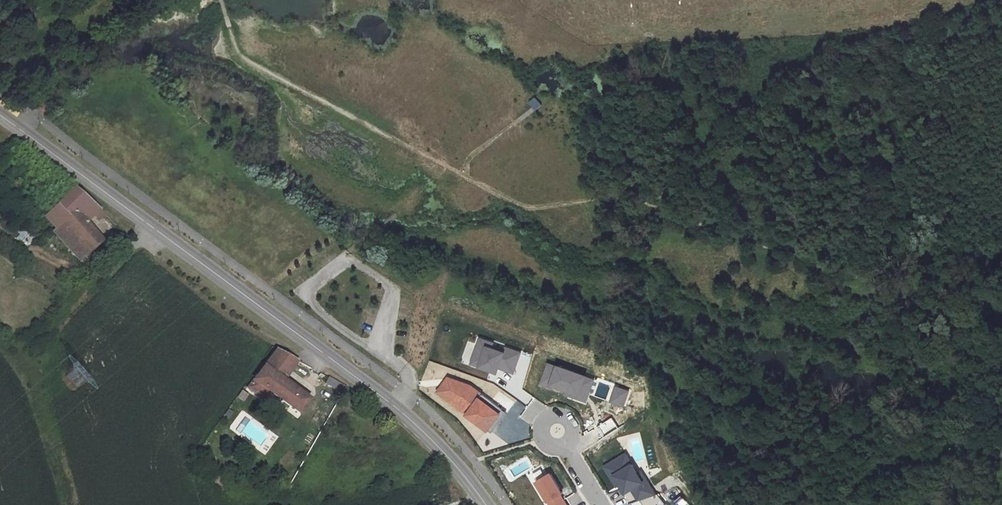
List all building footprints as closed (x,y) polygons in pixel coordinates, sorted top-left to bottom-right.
[(44,101),(39,104),(43,111),(48,108),(44,101)] [(87,225),(99,213),(74,191),(44,218),(53,230),(51,233),(79,262),(102,237),(87,225)] [(22,229),(16,239),(29,247),(36,237),(22,229)] [(490,338),(476,334),(467,359),(493,368),(495,363),(509,368),(516,348),(502,343),(500,348),(488,343),(490,338)] [(295,359),(275,347),(252,380),(296,410),(307,396),(283,379),(295,359)] [(559,363),(558,365),(549,362),(542,380),(552,383),(553,381),(572,388),(579,390),(585,372),(559,363)] [(579,390),(572,388),(570,393),(584,398),(593,375),(585,372),(579,390)] [(446,374),(441,382),(439,381),(431,395),(486,425),(498,404),(466,381),(446,374)] [(340,392),(343,386),(325,376),(322,381),(340,392)] [(621,401),(626,387),(614,383),(609,397),(621,401)] [(498,404),(486,425),(491,428),(503,406),(498,404)] [(605,439),(619,430),(610,417),(596,426),(605,439)] [(239,429),(260,444),(267,435),(246,420),(239,429)] [(641,476),(637,478),(632,469),(620,450),(604,460),(599,463),(606,474),(611,470),(617,479),(622,488),(628,484),(636,495),(637,495),(644,504),(667,504),(666,502),(652,489),(650,490),(641,476)] [(534,477),(540,473),(536,466),(530,470),(534,477)] [(637,478),(641,476),(635,467),(632,469),(637,478)] [(557,489),(559,488),(547,468),(540,473),(534,477),(533,477),(550,504),(567,504),(557,489)] [(611,470),(606,474),(611,482),(617,479),(611,470)]
